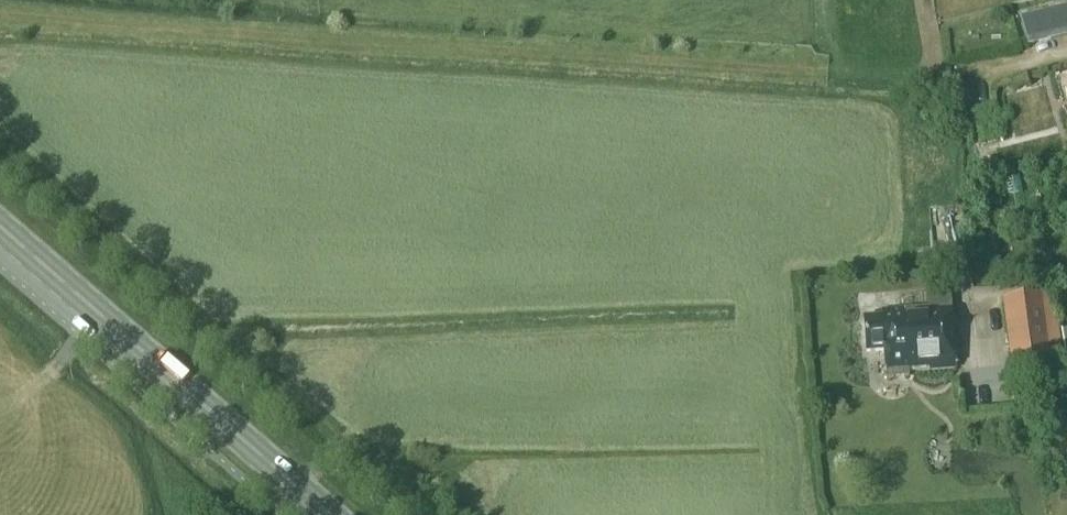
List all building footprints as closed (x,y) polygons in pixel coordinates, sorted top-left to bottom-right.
[(1066,36),(1066,4),(1020,16),(1027,47),(1066,36)] [(1021,135),(1060,127),(1051,83),(1012,90),(1021,135)] [(989,158),(976,161),(979,174),(992,171),(989,158)] [(910,376),(910,372),(957,368),(957,361),(951,289),(927,291),(928,306),(884,310),(885,316),(866,318),(868,351),(886,350),(888,377),(910,376)] [(1052,357),(1043,292),(1002,297),(1010,363),(1052,357)]
